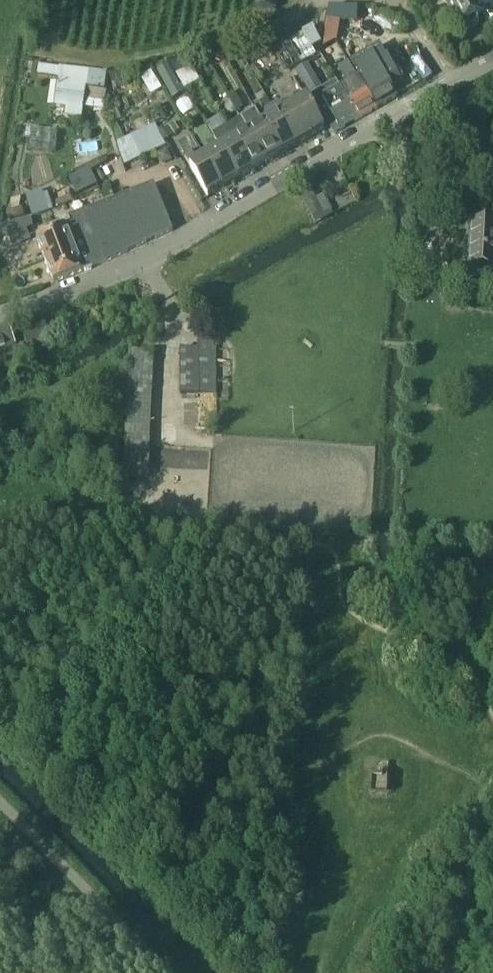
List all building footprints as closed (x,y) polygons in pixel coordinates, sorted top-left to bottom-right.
[(278,0),(256,0),(255,7),(276,10),(278,0)] [(459,26),(464,23),(468,27),(475,26),(476,25),(477,24),(477,23),(478,21),(477,15),(482,12),(475,0),(444,0),(459,26)] [(259,46),(268,62),(277,56),(287,74),(303,65),(285,32),(259,46)] [(296,46),(305,63),(316,57),(307,40),(310,39),(307,35),(293,42),(295,46),(296,46)] [(345,59),(341,52),(336,44),(319,55),(327,70),(345,59)] [(186,61),(169,65),(177,79),(192,71),(186,61)] [(85,89),(104,92),(106,74),(39,66),(38,77),(58,80),(54,107),(68,109),(67,117),(81,119),(85,89)] [(396,98),(378,68),(357,81),(375,111),(396,98)] [(299,76),(304,86),(313,81),(308,72),(299,76)] [(127,87),(122,73),(108,74),(114,92),(127,87)] [(375,111),(357,81),(348,86),(339,92),(356,122),(375,111)] [(340,131),(356,122),(339,92),(317,105),(333,133),(339,130),(340,131)] [(229,100),(236,113),(243,109),(236,96),(229,100)] [(271,108),(268,103),(266,99),(259,103),(270,122),(263,126),(280,156),(295,148),(271,108)] [(279,104),(271,108),(295,148),(324,131),(306,101),(284,114),(279,104)] [(266,165),(243,124),(241,120),(225,129),(233,143),(251,174),(266,165)] [(250,120),(243,124),(266,165),(280,156),(263,126),(256,130),(250,120)] [(237,182),(213,141),(206,129),(200,133),(213,155),(205,159),(223,190),(237,182)] [(251,174),(233,143),(225,129),(212,137),(214,141),(213,141),(237,182),(251,174)] [(177,146),(185,158),(192,153),(198,151),(191,138),(177,146)] [(208,198),(223,190),(205,159),(198,163),(192,153),(185,158),(208,198)] [(67,182),(75,198),(97,187),(88,168),(75,175),(76,178),(67,182)] [(34,239),(52,285),(105,263),(172,232),(153,186),(66,220),(68,226),(34,239)] [(314,194),(301,200),(311,218),(323,212),(314,194)] [(492,210),(492,226),(471,225),(468,269),(475,269),(474,285),(490,286),(491,270),(492,270),(492,210)] [(0,231),(0,237),(8,238),(26,231),(32,229),(30,221),(1,229),(0,231)] [(53,342),(46,322),(22,331),(29,351),(53,342)] [(9,326),(0,329),(0,352),(5,350),(8,357),(18,353),(9,326)] [(179,395),(216,394),(213,334),(197,335),(197,351),(180,351),(179,395)] [(148,479),(153,353),(129,352),(124,478),(148,479)]
